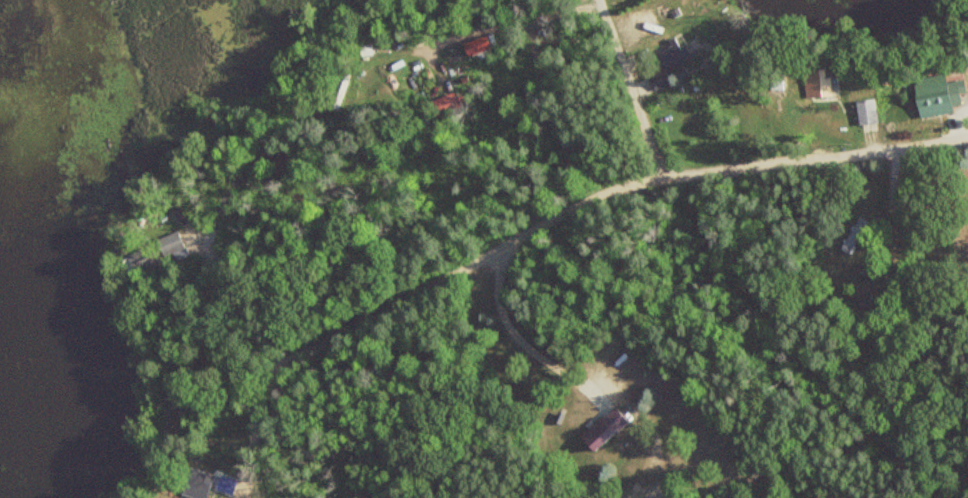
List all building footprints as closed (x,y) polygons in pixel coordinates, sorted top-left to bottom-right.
[(662,68),(646,74),(653,91),(668,85),(663,72),(689,61),(684,47),(678,50),(674,41),(654,49),(662,68)] [(920,120),(951,111),(944,83),(912,91),(920,120)] [(452,94),(431,101),(437,119),(458,112),(452,94)] [(868,222),(856,216),(840,249),(852,255),(868,222)] [(157,240),(171,261),(187,250),(173,230),(157,240)] [(121,259),(128,275),(142,269),(135,253),(121,259)] [(593,453),(624,421),(610,406),(578,438),(593,453)] [(193,497),(202,497),(208,472),(187,467),(180,495),(193,497)]
